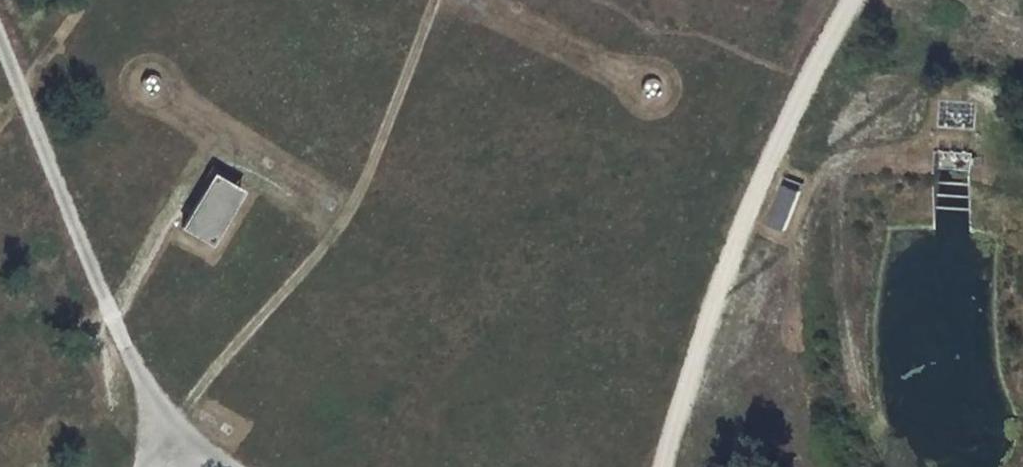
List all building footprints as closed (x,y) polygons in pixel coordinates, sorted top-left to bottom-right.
[(239,192),(209,175),(177,228),(207,246),(239,192)] [(786,230),(800,188),(780,182),(766,224),(786,230)]
